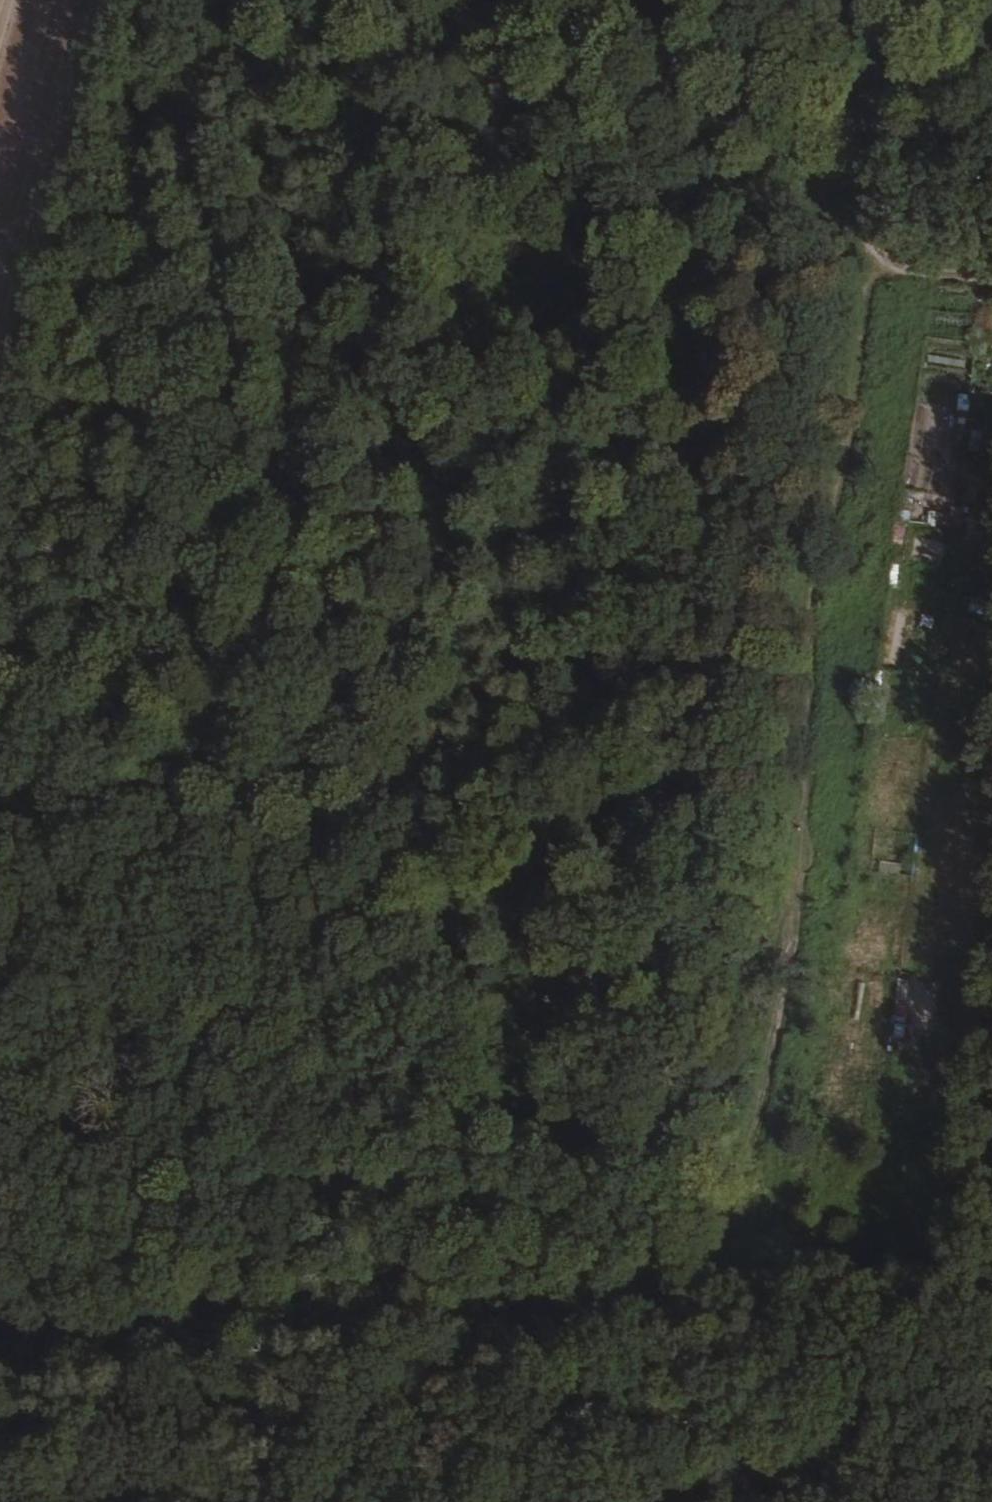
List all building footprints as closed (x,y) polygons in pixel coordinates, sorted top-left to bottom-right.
[(948,435),(962,436),(965,396),(951,395),(948,435)] [(893,1040),(906,1040),(909,981),(896,980),(893,1040)]
